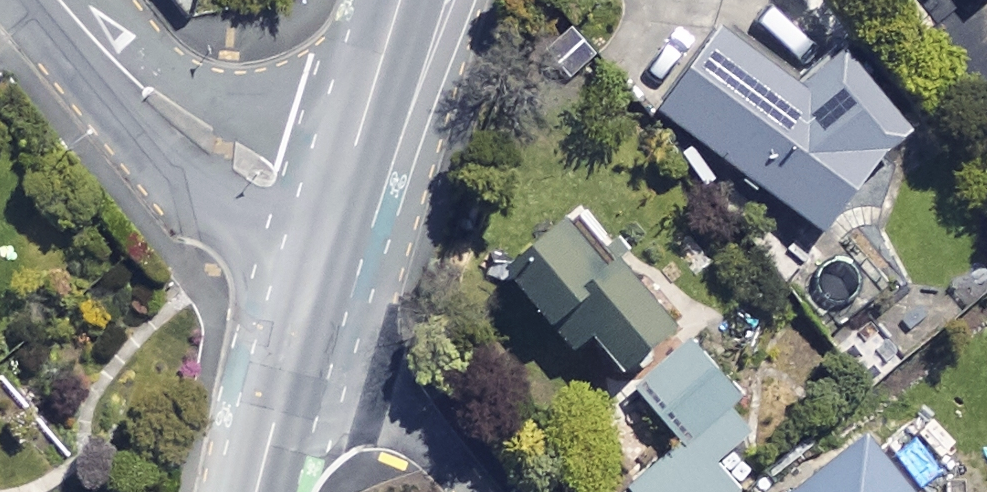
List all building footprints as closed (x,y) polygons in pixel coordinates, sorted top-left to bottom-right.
[(185,14),(194,0),(174,0),(185,14)] [(941,13),(958,0),(932,0),(941,13)] [(808,88),(740,35),(676,118),(837,242),(932,120),(839,48),(808,88)] [(694,335),(582,221),(520,282),(589,352),(603,339),(646,383),(694,335)] [(705,353),(648,398),(694,455),(647,491),(740,491),(719,466),(765,429),(705,353)] [(874,441),(813,491),(917,491),(874,441)]
